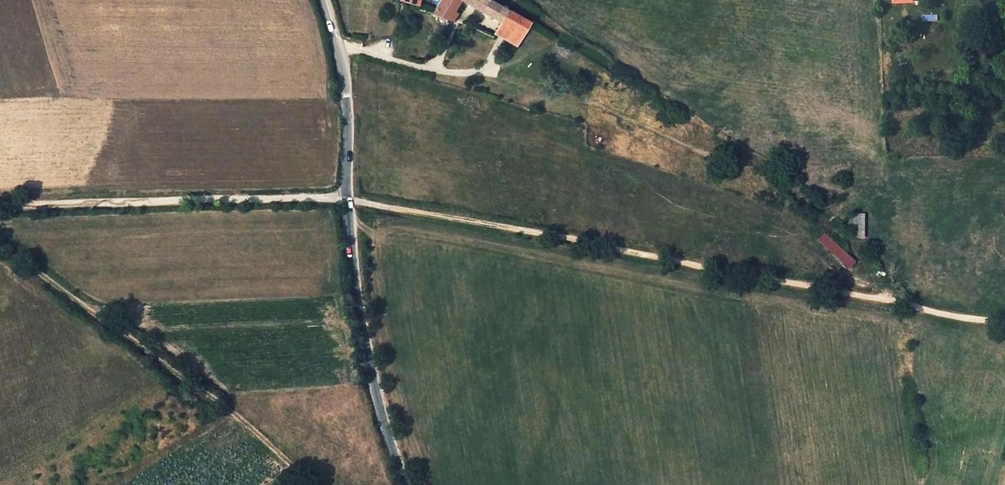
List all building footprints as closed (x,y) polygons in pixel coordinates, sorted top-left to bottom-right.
[(432,12),(452,18),(457,11),(454,8),(459,0),(440,0),(432,12)] [(502,22),(509,9),(492,0),(465,0),(502,22)] [(509,9),(502,22),(495,34),(517,42),(528,20),(509,9)] [(864,239),(864,214),(848,214),(848,239),(864,239)] [(855,262),(824,233),(817,240),(848,269),(855,262)]
